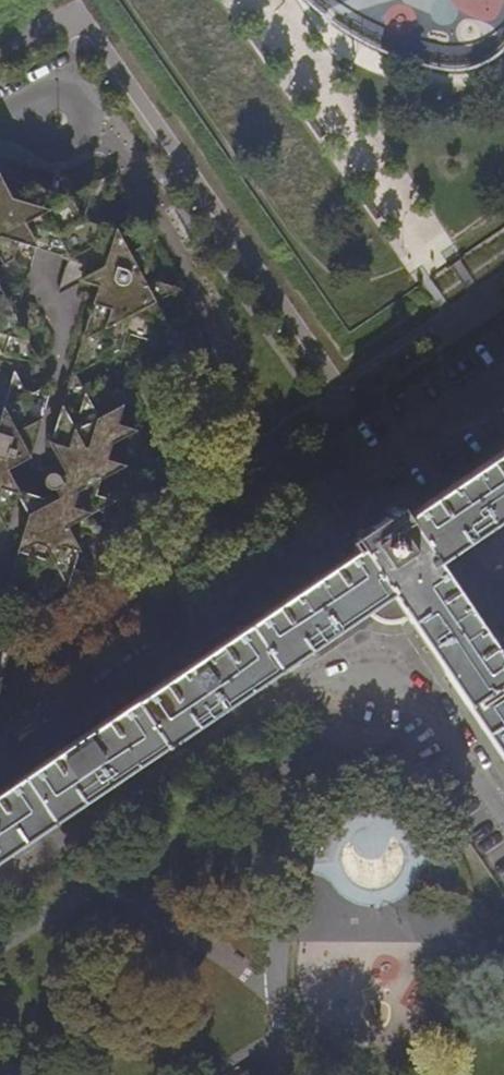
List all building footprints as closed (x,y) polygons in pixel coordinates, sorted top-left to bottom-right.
[(41,363),(30,343),(14,316),(34,246),(46,250),(67,256),(56,293),(81,280),(97,284),(50,444),(67,472),(60,476),(56,487),(61,494),(54,497),(28,492),(19,490),(7,469),(29,457),(53,382),(33,392),(25,387),(14,369),(6,401),(0,404),(0,517),(9,530),(17,495),(22,503),(29,514),(5,590),(47,564),(55,566),(66,587),(73,569),(92,575),(78,550),(83,533),(103,539),(89,515),(115,500),(96,493),(101,478),(126,465),(107,459),(113,444),(137,430),(118,422),(124,403),(105,412),(102,413),(110,381),(86,394),(75,374),(118,349),(127,331),(181,350),(156,302),(179,288),(140,276),(153,240),(128,253),(120,239),(122,232),(99,224),(114,173),(70,197),(69,195),(67,196),(57,177),(54,171),(50,191),(42,189),(24,185),(23,192),(8,197),(0,180),(0,351),(41,363)] [(70,197),(114,173),(114,171),(69,195),(70,197)] [(67,196),(69,195),(58,177),(57,177),(67,196)] [(424,505),(406,517),(400,508),(310,570),(316,579),(0,793),(0,860),(369,609),(437,564),(503,518),(503,451),(424,505)] [(369,609),(379,618),(389,622),(402,620),(407,617),(503,760),(503,662),(447,578),(437,564),(369,609)] [(10,643),(0,648),(0,679),(10,643)]
